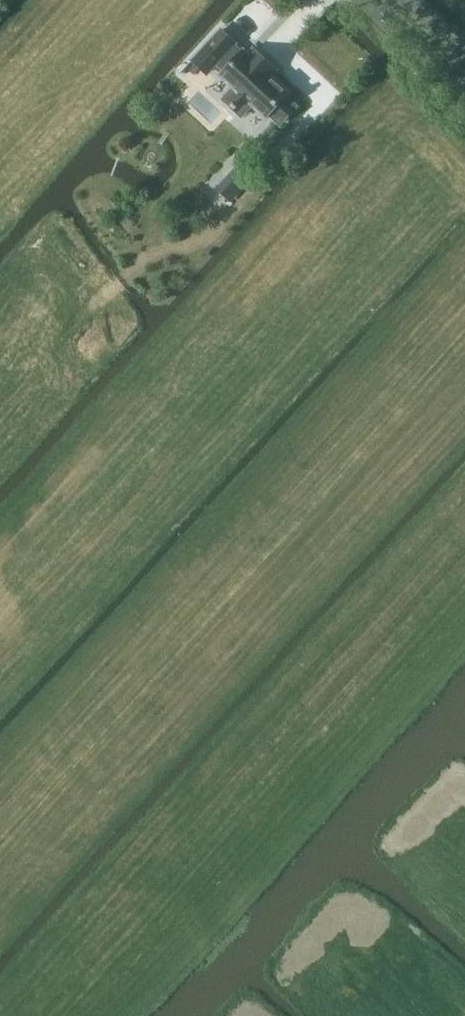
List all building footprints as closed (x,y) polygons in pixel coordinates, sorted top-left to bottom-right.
[(235,43),(221,30),(193,59),(208,73),(217,63),(235,44),(235,43)] [(244,52),(235,44),(217,63),(226,71),(222,75),(235,87),(225,99),(242,115),(253,103),(266,116),(269,113),(281,124),(297,106),(285,95),(288,92),(262,69),(268,63),(253,50),(248,55),(244,52)] [(251,176),(239,165),(228,177),(240,188),(251,176)]
